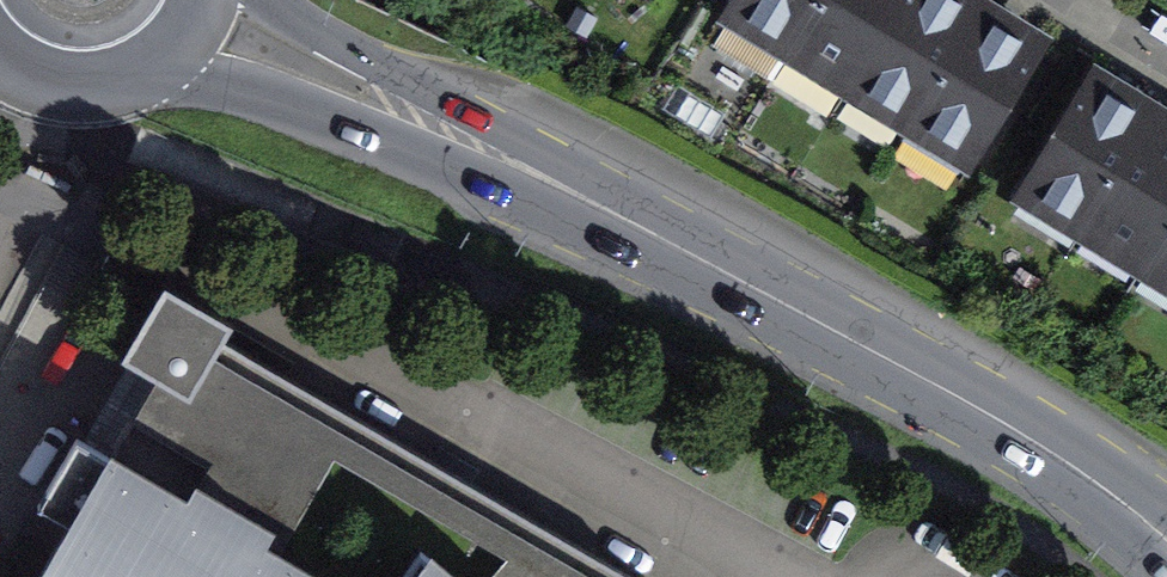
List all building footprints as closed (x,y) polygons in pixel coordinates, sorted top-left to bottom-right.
[(731,18),(962,154),(1034,34),(1010,20),(976,0),(742,0),(731,18)] [(1166,282),(1166,119),(1128,96),(1096,77),(1024,196),(1166,282)] [(50,576),(671,576),(247,347),(272,318),(205,281),(164,344),(185,363),(50,576)]
